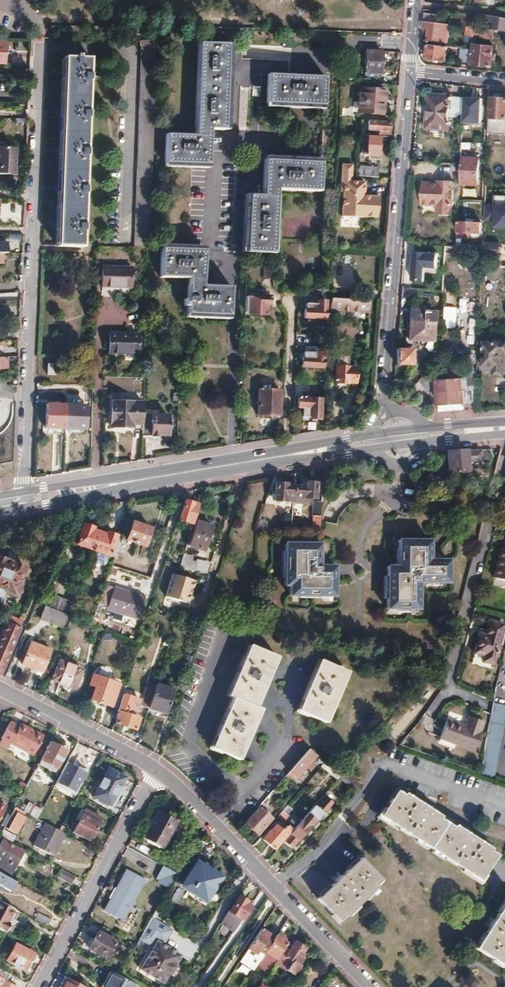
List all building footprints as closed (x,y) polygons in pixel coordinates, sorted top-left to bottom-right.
[(423,12),(423,21),(437,22),(438,14),(423,12)] [(476,20),(488,21),(496,23),(495,29),(501,30),(504,30),(504,17),(487,14),(477,13),(476,20)] [(423,21),(422,27),(429,28),(428,39),(448,41),(450,24),(437,22),(423,21)] [(473,27),(472,35),(500,39),(501,30),(495,29),(473,27)] [(140,40),(133,247),(146,247),(148,247),(155,41),(140,40)] [(165,133),(164,162),(206,164),(208,128),(222,129),(226,43),(197,43),(193,134),(165,133)] [(427,44),(426,58),(445,60),(446,46),(427,44)] [(473,44),(471,65),(491,67),(493,47),(473,44)] [(462,48),(460,61),(469,62),(470,49),(462,48)] [(364,66),(363,73),(381,73),(381,51),(364,51),(364,66)] [(347,53),(347,66),(357,66),(357,54),(347,53)] [(64,57),(57,246),(82,246),(89,58),(64,57)] [(268,74),(266,103),(323,106),(324,76),(268,74)] [(358,88),(356,112),(360,112),(360,119),(382,121),(384,90),(358,88)] [(428,94),(425,128),(448,130),(449,116),(462,117),(463,98),(451,97),(451,96),(428,94)] [(487,147),(495,147),(497,118),(504,118),(504,98),(492,97),(490,118),(488,118),(487,143),(487,147)] [(462,117),(462,120),(480,121),(481,99),(463,98),(462,117)] [(372,121),(372,130),(377,130),(376,133),(387,134),(387,131),(388,131),(389,123),(372,121)] [(362,135),(361,154),(377,156),(378,136),(362,135)] [(14,174),(15,148),(0,147),(0,174),(14,174)] [(461,157),(460,183),(477,184),(478,158),(461,157)] [(247,194),(245,252),(273,254),(276,189),(319,190),(320,161),(263,159),(262,194),(247,194)] [(340,163),(338,191),(341,191),(339,216),(355,217),(357,180),(349,179),(350,164),(340,163)] [(358,165),(357,174),(377,176),(377,167),(358,165)] [(357,180),(355,217),(360,218),(360,216),(375,217),(376,197),(362,196),(363,180),(357,180)] [(423,181),(421,204),(437,206),(436,215),(450,216),(453,182),(439,180),(439,183),(439,186),(431,185),(431,182),(423,181)] [(504,205),(504,198),(504,197),(492,196),(492,204),(484,203),(483,221),(491,221),(491,229),(504,229),(504,205)] [(457,221),(456,236),(468,237),(468,234),(472,234),(473,231),(480,232),(480,222),(457,221)] [(405,240),(404,249),(422,250),(421,254),(416,254),(414,277),(424,277),(425,255),(425,244),(412,244),(412,240),(405,240)] [(482,248),(482,256),(487,256),(487,254),(499,255),(499,249),(499,243),(483,242),(482,248)] [(425,244),(425,255),(445,256),(445,252),(446,246),(425,244)] [(160,248),(159,277),(187,278),(186,314),(229,315),(230,287),(201,286),(202,250),(160,248)] [(103,262),(102,282),(131,283),(131,263),(103,262)] [(263,266),(263,279),(272,279),(272,266),(263,266)] [(325,282),(313,286),(316,294),(327,290),(325,282)] [(247,296),(247,314),(265,315),(266,304),(268,304),(269,297),(247,296)] [(330,298),(330,310),(368,312),(369,301),(350,300),(330,298)] [(475,300),(459,299),(459,310),(475,311),(475,300)] [(304,309),(303,318),(324,319),(325,301),(317,300),(316,304),(305,303),(305,309),(304,309)] [(409,308),(408,320),(409,320),(422,320),(422,313),(422,309),(409,308)] [(442,308),(440,349),(447,350),(448,328),(453,329),(455,308),(442,308)] [(470,311),(468,346),(474,346),(476,311),(470,311)] [(409,320),(408,340),(433,341),(434,313),(422,313),(422,320),(409,320)] [(108,331),(107,351),(136,352),(137,332),(108,331)] [(313,335),(313,343),(325,343),(326,335),(313,335)] [(483,369),(493,369),(493,372),(504,373),(504,366),(504,341),(495,341),(495,343),(484,342),(483,369)] [(411,349),(396,349),(396,365),(412,365),(411,349)] [(301,358),(301,367),(322,368),(322,350),(314,350),(314,353),(302,352),(302,358),(301,358)] [(335,356),(334,383),(347,384),(347,383),(354,383),(355,368),(346,368),(347,354),(343,353),(343,356),(335,356)] [(47,364),(47,374),(57,375),(58,364),(47,364)] [(455,379),(436,381),(438,405),(464,403),(475,402),(477,371),(454,373),(455,379)] [(262,377),(261,389),(276,390),(277,377),(262,377)] [(310,384),(310,393),(322,393),(322,385),(310,384)] [(258,389),(257,415),(279,416),(279,390),(276,390),(261,389),(258,389)] [(297,397),(297,408),(301,408),(301,417),(310,417),(311,419),(315,419),(316,418),(319,418),(320,398),(297,397)] [(111,401),(110,427),(142,428),(142,415),(142,402),(111,401)] [(464,403),(438,405),(439,412),(465,411),(464,403)] [(45,406),(45,429),(84,430),(85,406),(45,406)] [(142,428),(142,436),(157,436),(157,435),(167,435),(167,416),(142,415),(142,428)] [(487,449),(446,451),(448,472),(467,471),(467,470),(471,470),(471,461),(481,461),(481,464),(488,463),(487,449)] [(471,480),(446,482),(447,489),(472,487),(471,480)] [(292,502),(307,503),(307,498),(314,499),(315,483),(305,482),(305,487),(294,486),(292,502)] [(275,483),(274,501),(292,502),(294,486),(286,486),(286,484),(275,483)] [(383,490),(374,499),(384,509),(393,500),(383,490)] [(183,501),(177,520),(192,524),(198,505),(183,501)] [(311,501),(310,514),(313,515),(312,528),(319,528),(321,502),(311,501)] [(121,537),(121,538),(125,540),(132,522),(127,520),(121,537)] [(195,521),(187,546),(196,548),(203,524),(195,521)] [(132,522),(125,540),(143,546),(150,528),(132,522)] [(83,524),(76,544),(93,550),(99,533),(93,531),(93,528),(83,524)] [(203,524),(196,548),(203,551),(210,526),(203,524)] [(99,533),(93,550),(109,556),(114,558),(121,538),(121,537),(106,532),(105,535),(99,533)] [(402,563),(388,563),(388,574),(389,574),(389,596),(388,596),(388,606),(398,606),(398,604),(410,604),(410,606),(420,607),(420,579),(427,579),(428,578),(441,578),(441,579),(449,579),(449,556),(431,556),(430,537),(399,537),(399,548),(402,548),(402,563)] [(320,541),(285,541),(285,549),(288,549),(288,575),(285,575),(285,583),(290,583),(289,594),(301,594),(301,591),(325,591),(324,594),(335,594),(335,564),(319,564),(320,541)] [(493,578),(504,581),(504,542),(503,550),(500,549),(493,578)] [(93,550),(90,558),(91,562),(103,566),(106,564),(109,556),(93,550)] [(0,602),(5,591),(16,595),(20,585),(18,584),(25,567),(0,557),(0,602)] [(171,574),(164,596),(180,600),(187,579),(171,574)] [(187,579),(180,600),(187,602),(193,581),(187,579)] [(105,584),(100,599),(108,602),(105,608),(136,619),(144,596),(105,584)] [(52,594),(47,607),(68,615),(70,616),(73,609),(75,603),(52,594)] [(36,602),(30,615),(63,628),(68,615),(47,607),(36,602)] [(98,603),(91,624),(95,626),(103,605),(98,603)] [(479,633),(474,653),(484,655),(482,662),(494,664),(504,624),(488,620),(484,634),(479,633)] [(7,623),(0,639),(0,673),(19,628),(7,623)] [(31,643),(22,665),(42,673),(51,651),(31,643)] [(232,696),(210,746),(238,758),(259,708),(255,707),(277,656),(249,644),(227,694),(232,696)] [(319,659),(298,711),(325,722),(346,671),(319,659)] [(58,661),(51,680),(74,689),(81,669),(58,661)] [(92,674),(88,685),(94,687),(90,699),(111,707),(118,683),(92,674)] [(152,694),(156,683),(148,681),(145,692),(152,694)] [(152,694),(148,708),(167,713),(174,689),(156,683),(152,694)] [(118,712),(114,723),(135,729),(138,718),(132,716),(133,710),(135,711),(139,700),(122,694),(117,711),(118,712)] [(479,772),(495,777),(503,733),(504,720),(504,704),(493,702),(491,715),(483,761),(479,772)] [(448,716),(440,733),(475,748),(482,730),(480,729),(485,719),(470,713),(466,723),(448,716)] [(0,737),(0,739),(7,743),(32,756),(42,736),(19,723),(17,727),(8,722),(0,737)] [(65,751),(49,743),(38,764),(44,768),(46,764),(55,769),(65,751)] [(308,748),(285,775),(290,779),(291,777),(295,780),(313,760),(321,766),(324,762),(308,748)] [(74,780),(83,764),(69,756),(60,773),(74,780)] [(324,762),(321,766),(336,780),(339,777),(340,776),(324,762)] [(125,778),(108,769),(92,797),(110,807),(125,778)] [(340,776),(339,777),(354,790),(360,784),(345,770),(340,776)] [(283,841),(290,847),(297,840),(298,840),(325,809),(326,810),(335,799),(326,791),(317,801),(283,841)] [(396,791),(379,816),(479,880),(495,855),(486,849),(488,847),(454,825),(453,827),(438,818),(440,816),(404,793),(402,795),(396,791)] [(268,795),(262,802),(265,805),(270,800),(268,798),(270,796),(268,795)] [(28,814),(28,813),(32,804),(19,797),(14,807),(21,811),(28,814)] [(32,804),(28,813),(36,817),(41,809),(32,804)] [(287,805),(282,811),(287,815),(291,809),(287,805)] [(258,806),(244,822),(258,834),(272,819),(258,806)] [(19,814),(21,811),(14,807),(0,833),(0,836),(11,842),(24,817),(19,814)] [(78,819),(82,822),(87,812),(79,807),(74,817),(78,819)] [(60,825),(63,821),(41,809),(36,817),(36,819),(37,819),(58,830),(60,825)] [(177,821),(156,810),(141,837),(162,849),(177,821)] [(282,811),(278,816),(284,822),(289,816),(287,815),(282,811)] [(87,812),(82,822),(78,819),(71,832),(86,841),(89,835),(91,836),(96,829),(101,819),(87,812)] [(58,830),(37,819),(33,826),(41,830),(32,846),(51,856),(64,834),(63,833),(58,830)] [(270,830),(262,838),(274,849),(292,828),(287,824),(282,830),(275,825),(271,830),(270,830)] [(0,845),(0,866),(12,873),(23,852),(2,841),(0,845)] [(359,857),(316,898),(337,920),(343,914),(345,916),(376,886),(374,884),(380,879),(359,857)] [(192,888),(208,898),(220,879),(194,862),(180,884),(190,891),(192,888)] [(168,887),(172,880),(176,874),(163,867),(158,876),(161,878),(159,882),(168,887)] [(143,880),(125,870),(104,911),(122,920),(143,880)] [(84,881),(70,874),(67,882),(80,889),(84,881)] [(178,888),(172,899),(177,902),(184,891),(178,888)] [(240,921),(250,906),(244,902),(245,900),(238,896),(228,912),(226,911),(219,923),(231,931),(238,920),(240,921)] [(475,948),(501,964),(504,957),(504,900),(475,948)] [(7,923),(14,909),(0,901),(0,930),(4,933),(9,924),(7,923)] [(35,921),(47,927),(51,921),(39,915),(35,921)] [(151,916),(139,938),(152,946),(139,968),(162,982),(168,972),(169,973),(174,965),(173,965),(179,955),(162,944),(172,929),(151,916)] [(255,955),(268,934),(259,929),(246,949),(255,955)] [(114,941),(96,932),(87,948),(106,958),(114,941)] [(276,934),(264,952),(276,959),(279,954),(280,953),(283,948),(285,944),(281,941),(283,938),(276,934)] [(303,948),(293,942),(284,957),(279,954),(276,959),(273,963),(292,976),(298,966),(297,965),(301,959),(298,956),(303,948)] [(24,970),(32,954),(14,944),(5,960),(24,970)] [(5,981),(8,975),(0,970),(0,986),(1,986),(0,986),(15,986),(5,981)] [(133,984),(117,975),(107,970),(98,986),(131,986),(133,984)] [(265,975),(257,986),(266,986),(271,978),(265,975)] [(66,978),(61,986),(84,986),(66,978)]
